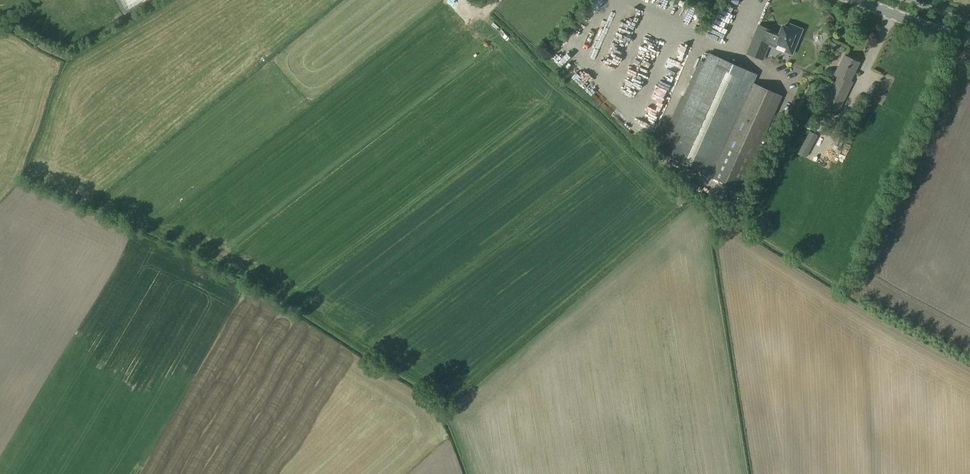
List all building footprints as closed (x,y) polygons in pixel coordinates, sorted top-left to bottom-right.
[(672,0),(666,0),(664,7),(669,9),(672,0)] [(678,17),(689,21),(694,7),(683,3),(678,17)] [(759,25),(748,53),(764,59),(770,44),(776,47),(778,42),(787,45),(785,50),(792,53),(802,29),(782,21),(777,32),(759,25)] [(708,53),(663,154),(743,190),(784,95),(752,81),(756,74),(708,53)] [(591,54),(589,60),(595,62),(598,56),(591,54)] [(843,55),(834,74),(836,75),(837,73),(850,80),(859,63),(843,55)] [(837,74),(821,107),(837,115),(853,82),(837,74)] [(813,105),(820,107),(822,101),(815,99),(813,105)] [(640,121),(646,124),(649,118),(642,115),(640,121)] [(801,149),(812,128),(807,125),(795,146),(801,149)] [(838,136),(834,145),(840,148),(844,139),(838,136)]
